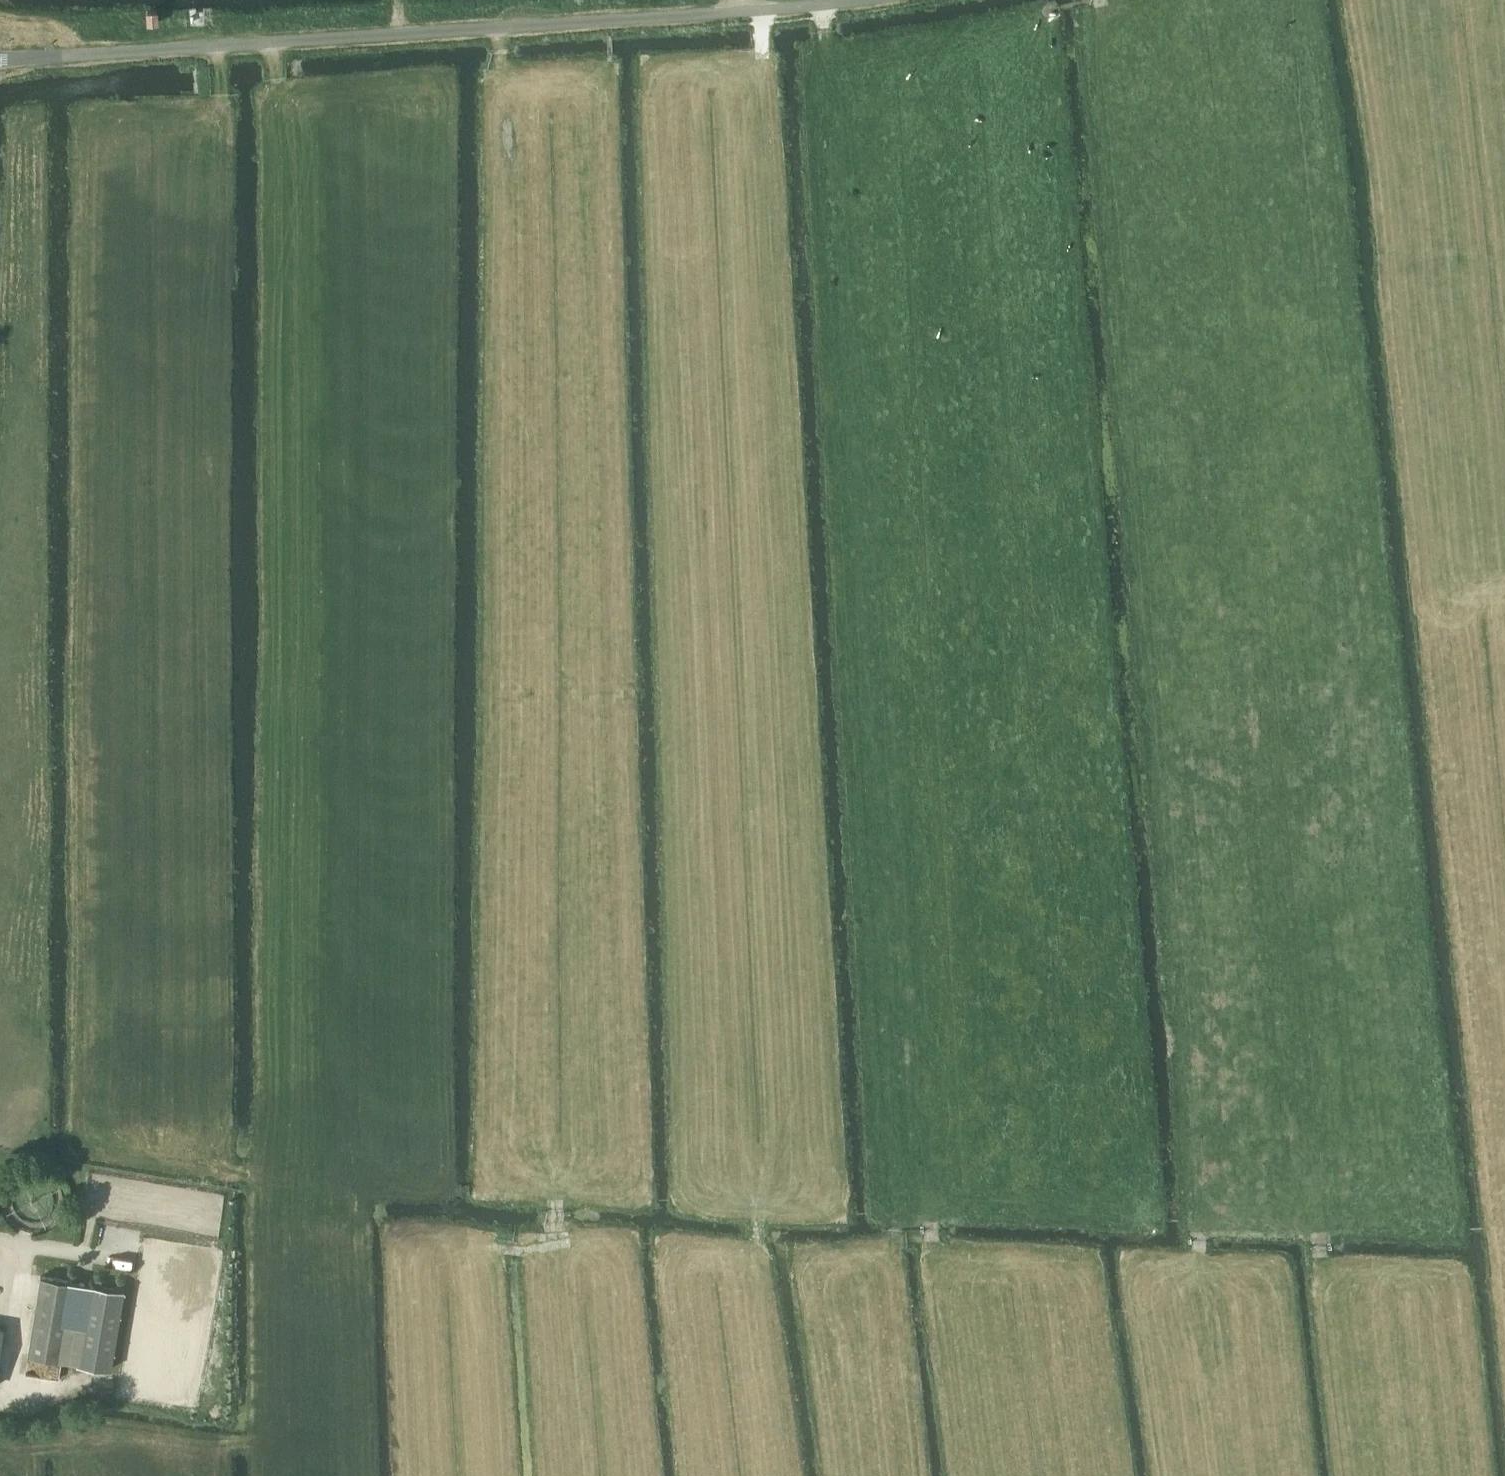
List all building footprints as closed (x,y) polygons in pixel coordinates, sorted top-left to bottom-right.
[(147,24),(158,23),(158,10),(146,11),(147,24)]
